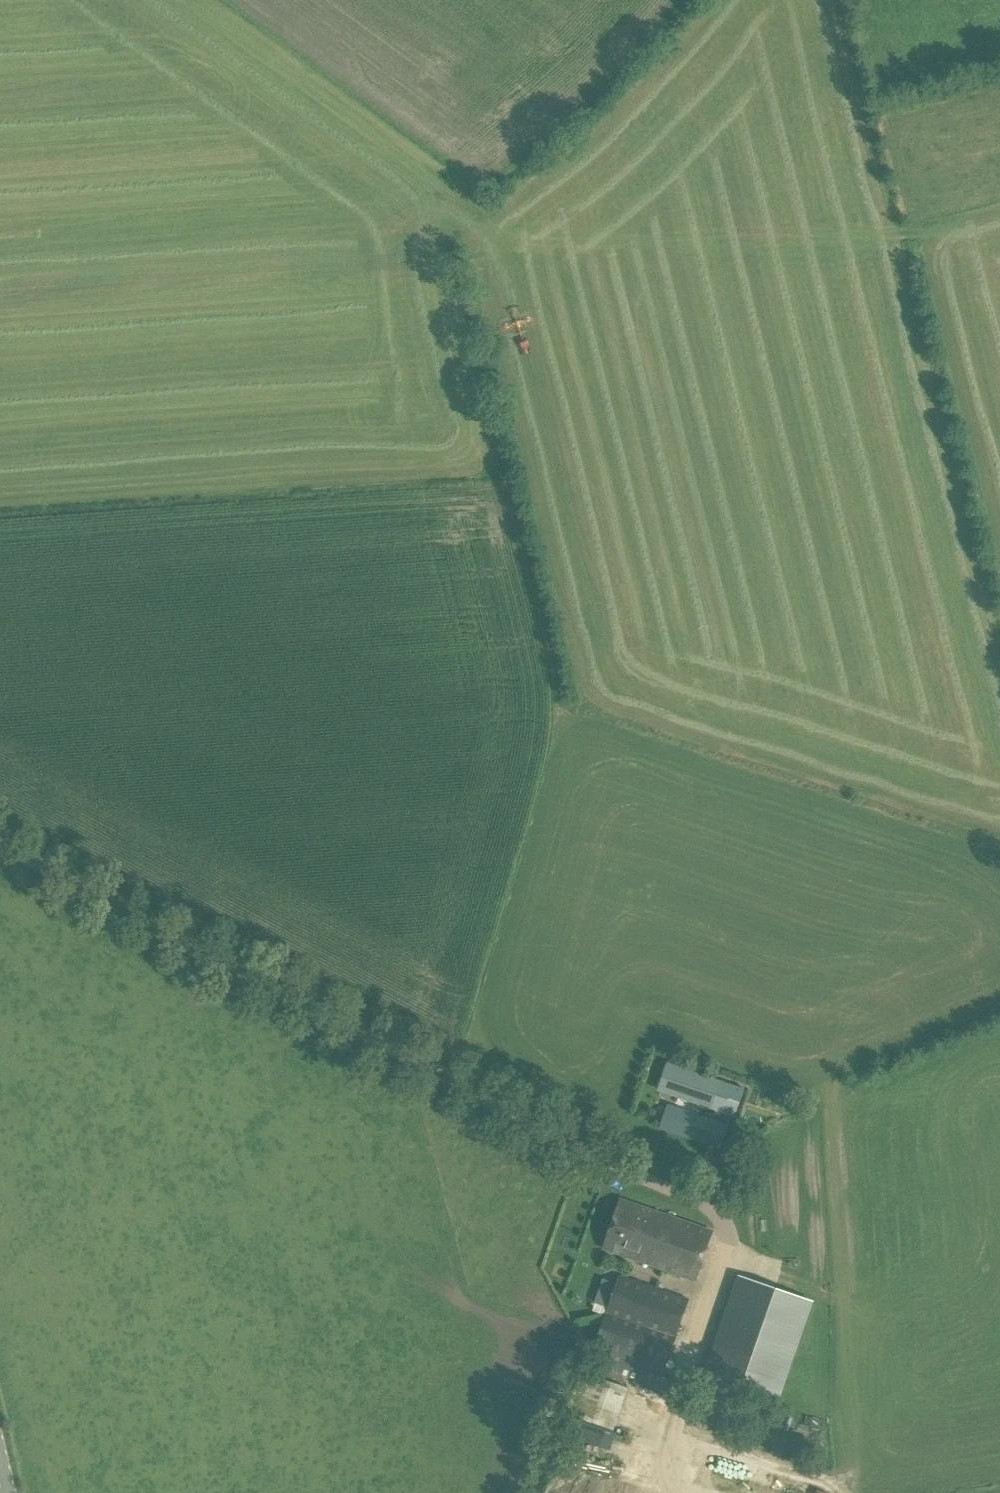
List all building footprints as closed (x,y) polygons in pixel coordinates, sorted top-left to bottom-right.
[(662,1076),(660,1091),(710,1108),(717,1095),(720,1081),(669,1063),(662,1076)] [(664,1130),(690,1139),(699,1116),(672,1106),(664,1130)] [(620,1198),(602,1249),(695,1281),(713,1230),(640,1204),(620,1198)] [(594,1346),(595,1346),(612,1351),(606,1368),(646,1381),(644,1387),(655,1390),(672,1397),(676,1382),(662,1377),(689,1298),(620,1273),(612,1296),(601,1292),(595,1306),(607,1310),(594,1346)] [(739,1276),(723,1321),(722,1322),(708,1359),(750,1371),(787,1384),(815,1304),(775,1289),(739,1276)] [(613,1433),(628,1388),(580,1371),(564,1416),(613,1433)] [(739,1398),(709,1388),(701,1413),(730,1423),(739,1398)]
